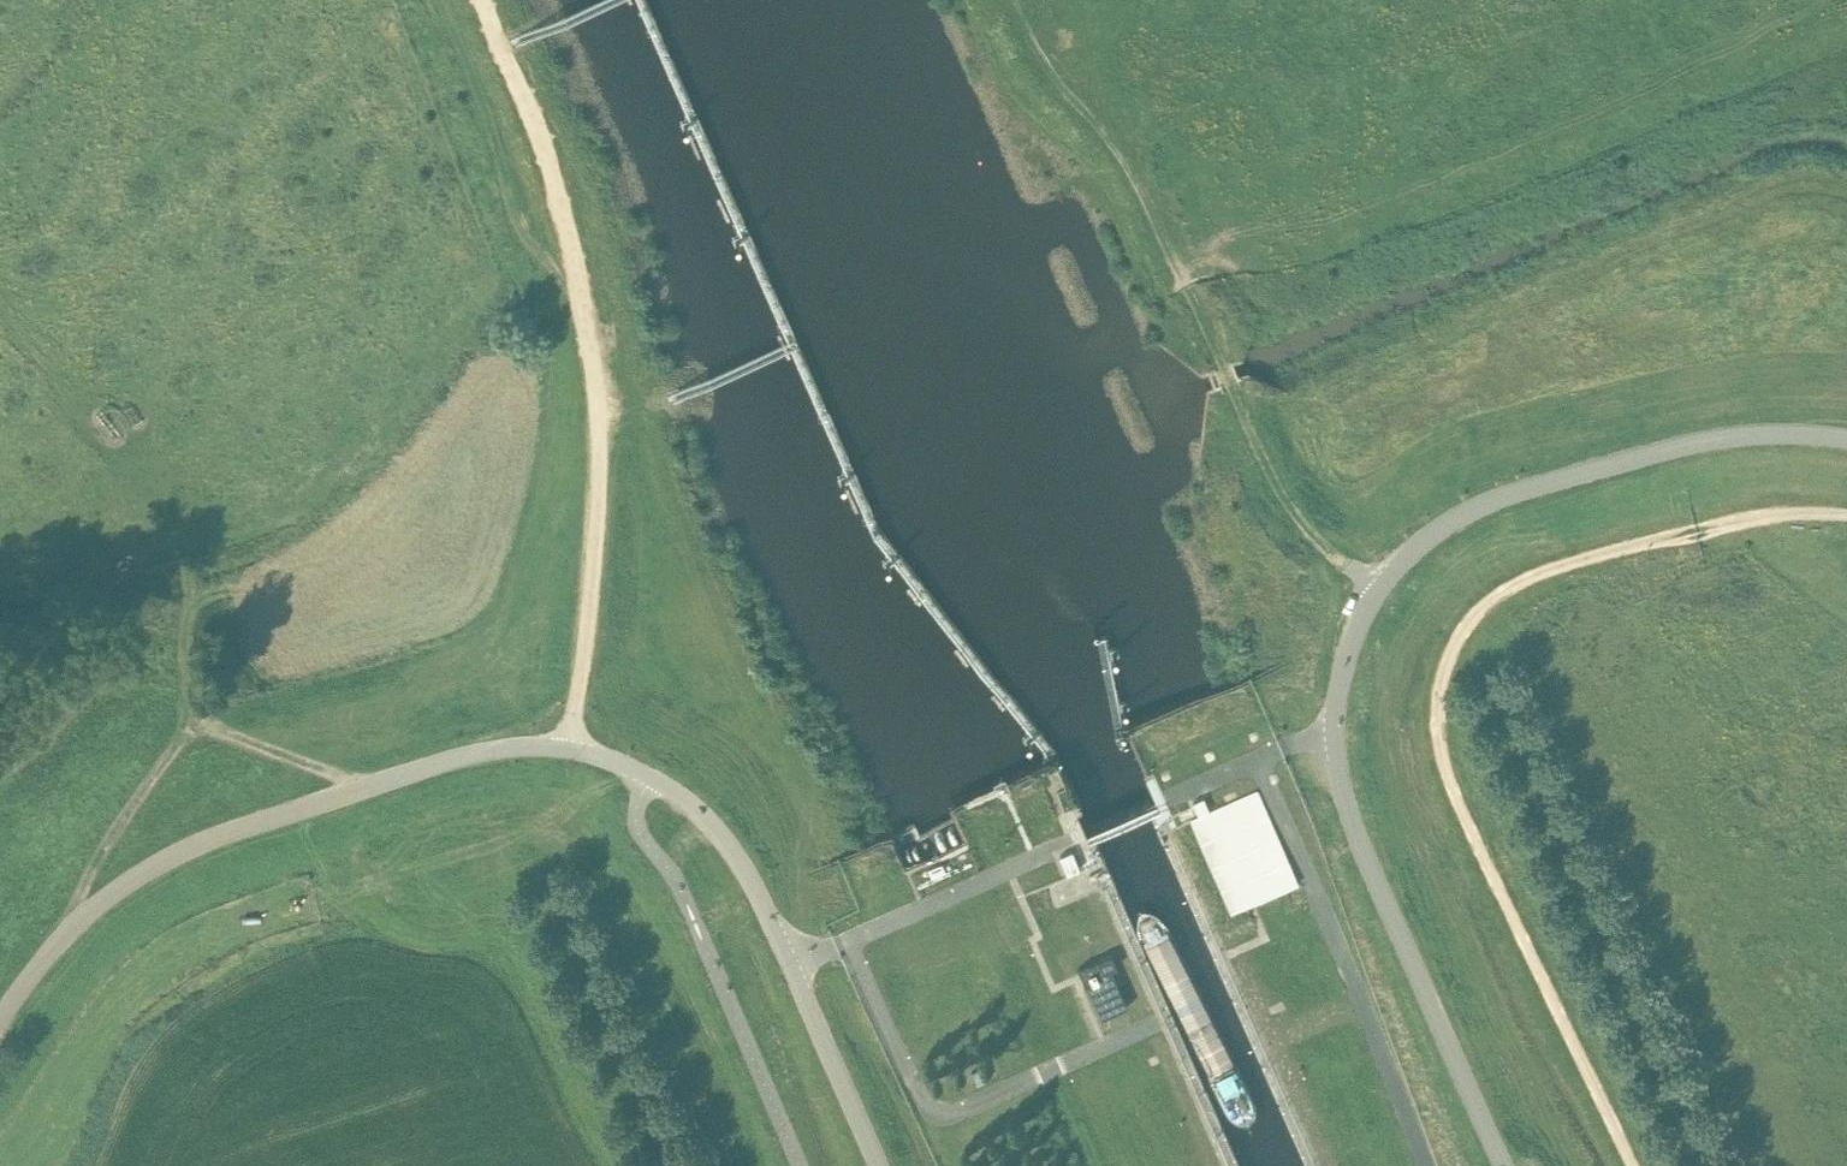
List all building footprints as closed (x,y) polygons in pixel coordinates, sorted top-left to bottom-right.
[(1259,787),(1190,817),(1230,911),(1299,882),(1259,787)] [(1111,954),(1078,968),(1080,974),(1082,974),(1088,985),(1102,1018),(1128,1006),(1111,968),(1116,966),(1111,954)]
